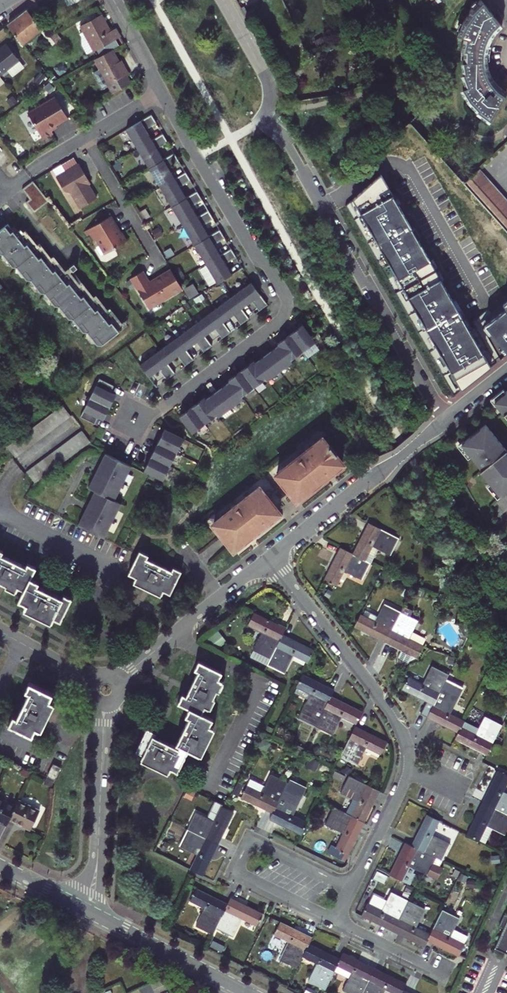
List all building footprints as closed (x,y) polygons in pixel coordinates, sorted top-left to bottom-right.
[(395,0),(388,0),(398,17),(403,13),(395,0)] [(458,30),(456,35),(463,38),(460,52),(463,52),(462,60),(461,64),(462,74),(461,75),(461,76),(485,55),(486,49),(488,42),(492,33),(501,24),(480,0),(479,0),(476,3),(471,8),(468,11),(469,12),(462,21),(461,23),(458,30)] [(27,7),(8,23),(23,41),(40,27),(42,26),(27,7)] [(121,34),(116,24),(111,27),(102,11),(81,23),(90,39),(85,42),(90,51),(121,34)] [(42,26),(40,27),(54,43),(57,40),(43,25),(42,26)] [(8,67),(19,57),(7,41),(0,46),(0,73),(8,67)] [(129,70),(124,61),(122,62),(120,59),(113,47),(95,57),(115,91),(132,81),(127,71),(129,70)] [(466,87),(463,88),(460,90),(468,102),(469,103),(475,108),(478,110),(477,111),(490,120),(506,93),(498,87),(492,80),(488,72),(486,63),(485,55),(461,76),(463,80),(466,87)] [(25,64),(19,57),(8,67),(13,73),(25,64)] [(56,94),(28,110),(44,136),(53,130),(52,128),(51,126),(63,119),(68,115),(56,94)] [(153,111),(127,126),(139,145),(153,137),(147,126),(158,120),(153,111)] [(51,126),(52,128),(64,121),(63,119),(51,126)] [(153,137),(139,145),(150,165),(165,156),(158,145),(169,139),(164,130),(153,137)] [(165,156),(150,165),(162,184),(176,175),(170,164),(181,158),(176,149),(165,156)] [(80,160),(57,174),(65,187),(73,189),(82,204),(98,195),(89,181),(92,179),(80,160)] [(176,175),(162,184),(173,203),(187,194),(181,184),(192,177),(187,169),(176,175)] [(292,169),(288,172),(292,180),(296,177),(292,169)] [(482,170),(477,173),(493,190),(497,186),(482,170)] [(472,190),(481,200),(493,190),(477,173),(466,183),(469,187),(472,190)] [(451,397),(487,368),(375,181),(337,209),(451,397)] [(48,202),(32,182),(21,190),(29,200),(25,203),(33,214),(48,202)] [(493,190),(506,206),(506,198),(497,186),(493,190)] [(187,194),(173,203),(184,222),(199,213),(192,203),(204,196),(198,188),(187,194)] [(493,190),(481,200),(506,228),(506,206),(493,190)] [(199,213),(184,222),(196,241),(210,233),(204,222),(215,215),(210,207),(199,213)] [(111,212),(88,226),(91,230),(95,237),(98,236),(107,250),(128,237),(123,228),(121,229),(119,231),(116,225),(118,224),(111,212)] [(58,271),(55,266),(52,268),(49,264),(47,266),(42,259),(44,257),(41,253),(38,255),(35,251),(33,253),(28,246),(30,244),(27,240),(24,242),(21,238),(19,239),(14,233),(16,231),(13,227),(10,229),(7,224),(0,230),(0,253),(2,253),(11,266),(16,266),(25,279),(30,280),(39,292),(44,293),(53,305),(58,306),(67,318),(72,319),(81,331),(86,332),(95,344),(100,345),(117,332),(112,324),(114,323),(110,318),(108,320),(105,316),(103,318),(98,311),(100,310),(96,305),(94,307),(91,303),(89,305),(84,298),(86,297),(83,292),(80,294),(77,290),(75,292),(70,285),(72,283),(69,279),(66,281),(63,277),(61,279),(56,272),(58,271)] [(210,233),(196,241),(207,260),(222,252),(215,241),(226,234),(221,226),(210,233)] [(222,252),(207,260),(219,280),(233,271),(227,260),(238,254),(233,245),(222,252)] [(144,267),(132,275),(150,305),(184,285),(172,266),(151,279),(144,267)] [(253,281),(235,295),(243,306),(253,299),(261,309),(269,303),(253,281)] [(186,290),(190,296),(197,293),(193,286),(186,290)] [(235,295),(216,308),(224,320),(235,313),(242,323),(251,317),(243,306),(235,295)] [(506,352),(506,300),(506,299),(500,305),(503,309),(482,325),(505,354),(506,352)] [(216,308),(197,322),(206,334),(216,326),(223,337),(232,330),(224,320),(216,308)] [(197,322),(178,336),(187,348),(197,340),(204,350),(213,344),(206,334),(197,322)] [(206,395),(180,414),(193,431),(218,413),(219,415),(244,397),(243,395),(267,377),(269,379),(294,361),(292,359),(317,341),(305,324),(279,342),(281,344),(257,361),(255,359),(230,378),(231,380),(207,397),(206,395)] [(178,336),(159,349),(168,361),(178,354),(186,364),(194,358),(187,348),(178,336)] [(159,349),(141,363),(150,375),(160,367),(167,377),(176,371),(168,361),(159,349)] [(101,376),(82,414),(96,421),(100,415),(105,417),(118,392),(112,389),(115,383),(101,376)] [(492,402),(503,415),(505,413),(506,416),(506,390),(492,402)] [(66,406),(10,447),(18,458),(74,417),(66,406)] [(506,493),(506,454),(504,457),(498,450),(503,446),(505,444),(489,424),(464,444),(485,469),(483,470),(503,496),(506,493)] [(184,434),(164,425),(158,439),(177,448),(184,434)] [(275,466),(236,500),(229,506),(212,521),(219,529),(218,530),(226,539),(227,538),(242,555),(273,527),(321,485),(347,463),(331,445),(333,444),(325,435),(324,437),(317,429),(282,459),(275,466)] [(37,473),(88,436),(85,432),(29,472),(37,483),(45,477),(37,473)] [(93,443),(88,436),(37,473),(45,477),(93,443)] [(177,448),(158,439),(151,453),(170,462),(177,448)] [(503,446),(498,450),(504,457),(506,454),(506,451),(503,446)] [(133,466),(107,453),(100,468),(114,475),(112,481),(97,474),(90,488),(97,491),(90,505),(105,512),(102,518),(87,511),(80,526),(106,538),(123,504),(116,501),(133,466)] [(170,462),(151,453),(144,467),(163,476),(170,462)] [(114,475),(100,468),(97,474),(112,481),(114,475)] [(105,512),(90,505),(87,511),(102,518),(105,512)] [(371,523),(356,555),(369,561),(376,547),(394,555),(402,538),(371,523)] [(356,555),(343,549),(328,580),(340,586),(347,571),(366,580),(374,564),(369,561),(356,555)] [(0,550),(0,584),(15,592),(18,587),(25,591),(20,601),(27,605),(26,608),(53,622),(54,619),(61,622),(72,600),(66,596),(64,599),(38,585),(40,582),(32,578),(37,569),(29,565),(28,568),(3,555),(4,552),(0,550)] [(146,558),(148,554),(140,550),(135,560),(132,558),(130,562),(133,564),(129,573),(136,576),(133,582),(161,595),(163,590),(170,593),(181,570),(174,567),(172,571),(146,558)] [(390,642),(405,611),(389,603),(380,621),(365,614),(359,627),(390,642)] [(422,620),(405,611),(390,642),(406,650),(402,659),(403,663),(408,666),(410,662),(422,658),(428,646),(412,638),(422,620)] [(268,664),(282,634),(285,628),(253,613),(247,625),(262,632),(251,656),(268,664)] [(475,630),(470,621),(464,629),(471,637),(475,630)] [(314,650),(282,634),(268,664),(285,672),(293,655),(308,662),(314,650)] [(425,660),(422,658),(410,662),(408,666),(411,667),(412,665),(425,661),(425,660)] [(200,663),(196,671),(199,672),(187,697),(184,696),(180,703),(191,709),(188,716),(191,718),(178,745),(183,747),(181,750),(155,738),(156,734),(149,731),(137,754),(145,757),(144,760),(171,773),(172,771),(178,774),(190,750),(200,755),(213,729),(210,727),(213,720),(202,715),(206,707),(212,710),(225,684),(219,681),(222,674),(200,663)] [(406,689),(437,704),(446,686),(453,674),(436,666),(427,683),(412,676),(406,689)] [(300,717),(316,725),(331,695),(334,689),(303,674),(294,691),(309,698),(300,717)] [(41,731),(55,704),(51,702),(54,696),(32,685),(28,692),(32,694),(19,719),(16,718),(12,725),(34,736),(38,729),(41,731)] [(446,686),(437,704),(431,717),(462,733),(468,721),(454,713),(463,695),(446,686)] [(363,710),(331,695),(316,725),(333,733),(341,716),(357,723),(363,710)] [(468,721),(462,733),(459,739),(490,754),(506,724),(489,716),(483,728),(468,721)] [(356,724),(341,755),(358,763),(366,747),(380,754),(388,740),(356,724)] [(55,764),(51,774),(58,778),(64,768),(55,764)] [(486,802),(506,812),(506,773),(502,770),(486,802)] [(242,797),(274,813),(286,787),(289,782),(274,774),(268,787),(251,779),(242,797)] [(380,789),(350,775),(341,792),(359,800),(352,815),(364,821),(380,789)] [(302,834),(308,822),(294,815),(303,796),(286,787),(274,813),(271,819),(302,834)] [(0,823),(0,824),(7,828),(10,823),(17,809),(0,800),(0,823)] [(470,834),(489,843),(497,828),(506,833),(506,812),(486,802),(470,834)] [(41,814),(20,803),(17,809),(10,823),(17,827),(18,826),(32,832),(41,814)] [(189,830),(219,844),(234,813),(223,808),(223,806),(216,803),(208,818),(197,813),(189,830)] [(352,815),(334,807),(326,824),(344,832),(336,847),(331,844),(328,852),(345,861),(364,821),(352,815)] [(440,858),(446,861),(454,844),(436,835),(443,820),(430,814),(415,846),(440,858)] [(191,870),(203,876),(219,844),(189,830),(181,846),(198,855),(191,870)] [(393,875),(406,881),(413,866),(431,875),(440,858),(415,846),(409,843),(393,875)] [(217,929),(229,904),(197,889),(192,901),(206,908),(197,926),(214,935),(217,929)] [(397,931),(412,901),(395,893),(387,910),(372,903),(366,916),(397,931)] [(232,898),(229,904),(217,929),(233,937),(242,919),(257,926),(263,913),(232,898)] [(429,909),(412,901),(397,931),(428,946),(432,940),(435,933),(420,926),(429,909)] [(435,933),(432,940),(463,955),(469,944),(468,943),(471,937),(458,930),(463,918),(447,909),(435,933)] [(282,958),(299,966),(304,956),(310,944),(313,937),(281,922),(276,933),(291,940),(282,958)] [(309,981),(326,989),(332,976),(341,959),(310,944),(304,956),(318,963),(309,981)] [(332,976),(347,983),(343,990),(349,992),(364,992),(376,968),(344,953),(341,959),(332,976)] [(376,968),(364,992),(384,992),(386,989),(395,992),(402,992),(404,989),(407,983),(376,968)]
